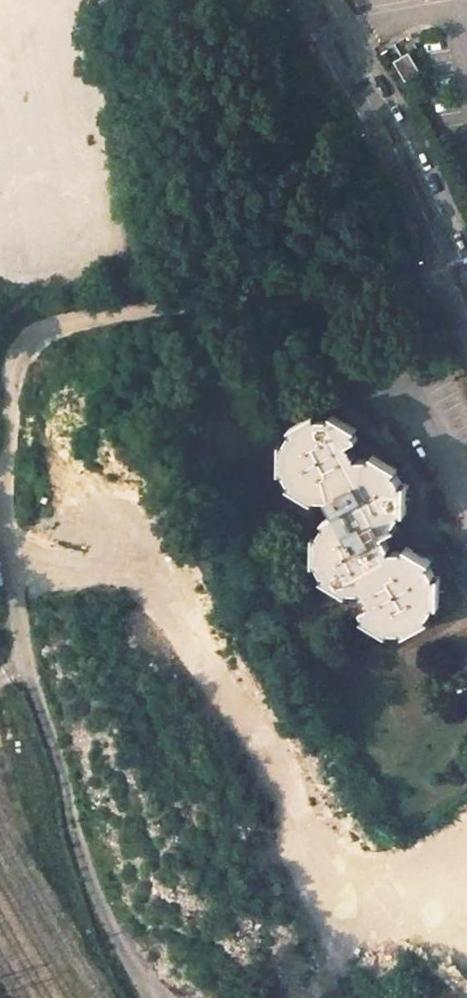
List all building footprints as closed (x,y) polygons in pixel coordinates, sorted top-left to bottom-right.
[(411,55),(396,64),(408,84),(423,74),(411,55)] [(406,636),(431,622),(427,616),(434,605),(439,604),(439,577),(433,578),(428,568),(432,562),(406,547),(403,553),(392,554),(383,534),(394,527),(390,520),(396,513),(404,512),(406,485),(397,485),(392,475),(396,469),(370,454),(366,462),(356,461),(347,443),(357,437),(354,433),(356,428),(332,415),(329,419),(317,419),(314,414),(290,429),(293,435),(288,442),(280,441),(282,471),(287,471),(291,481),(289,486),(314,501),(317,495),(326,495),(337,515),(325,523),(329,529),(325,536),(316,538),(317,565),(323,566),(327,576),(324,580),(349,594),(352,591),(363,589),(371,607),(363,610),(365,615),(362,620),(391,635),(394,629),(402,630),(406,636)] [(455,561),(466,584),(466,554),(455,561)]
